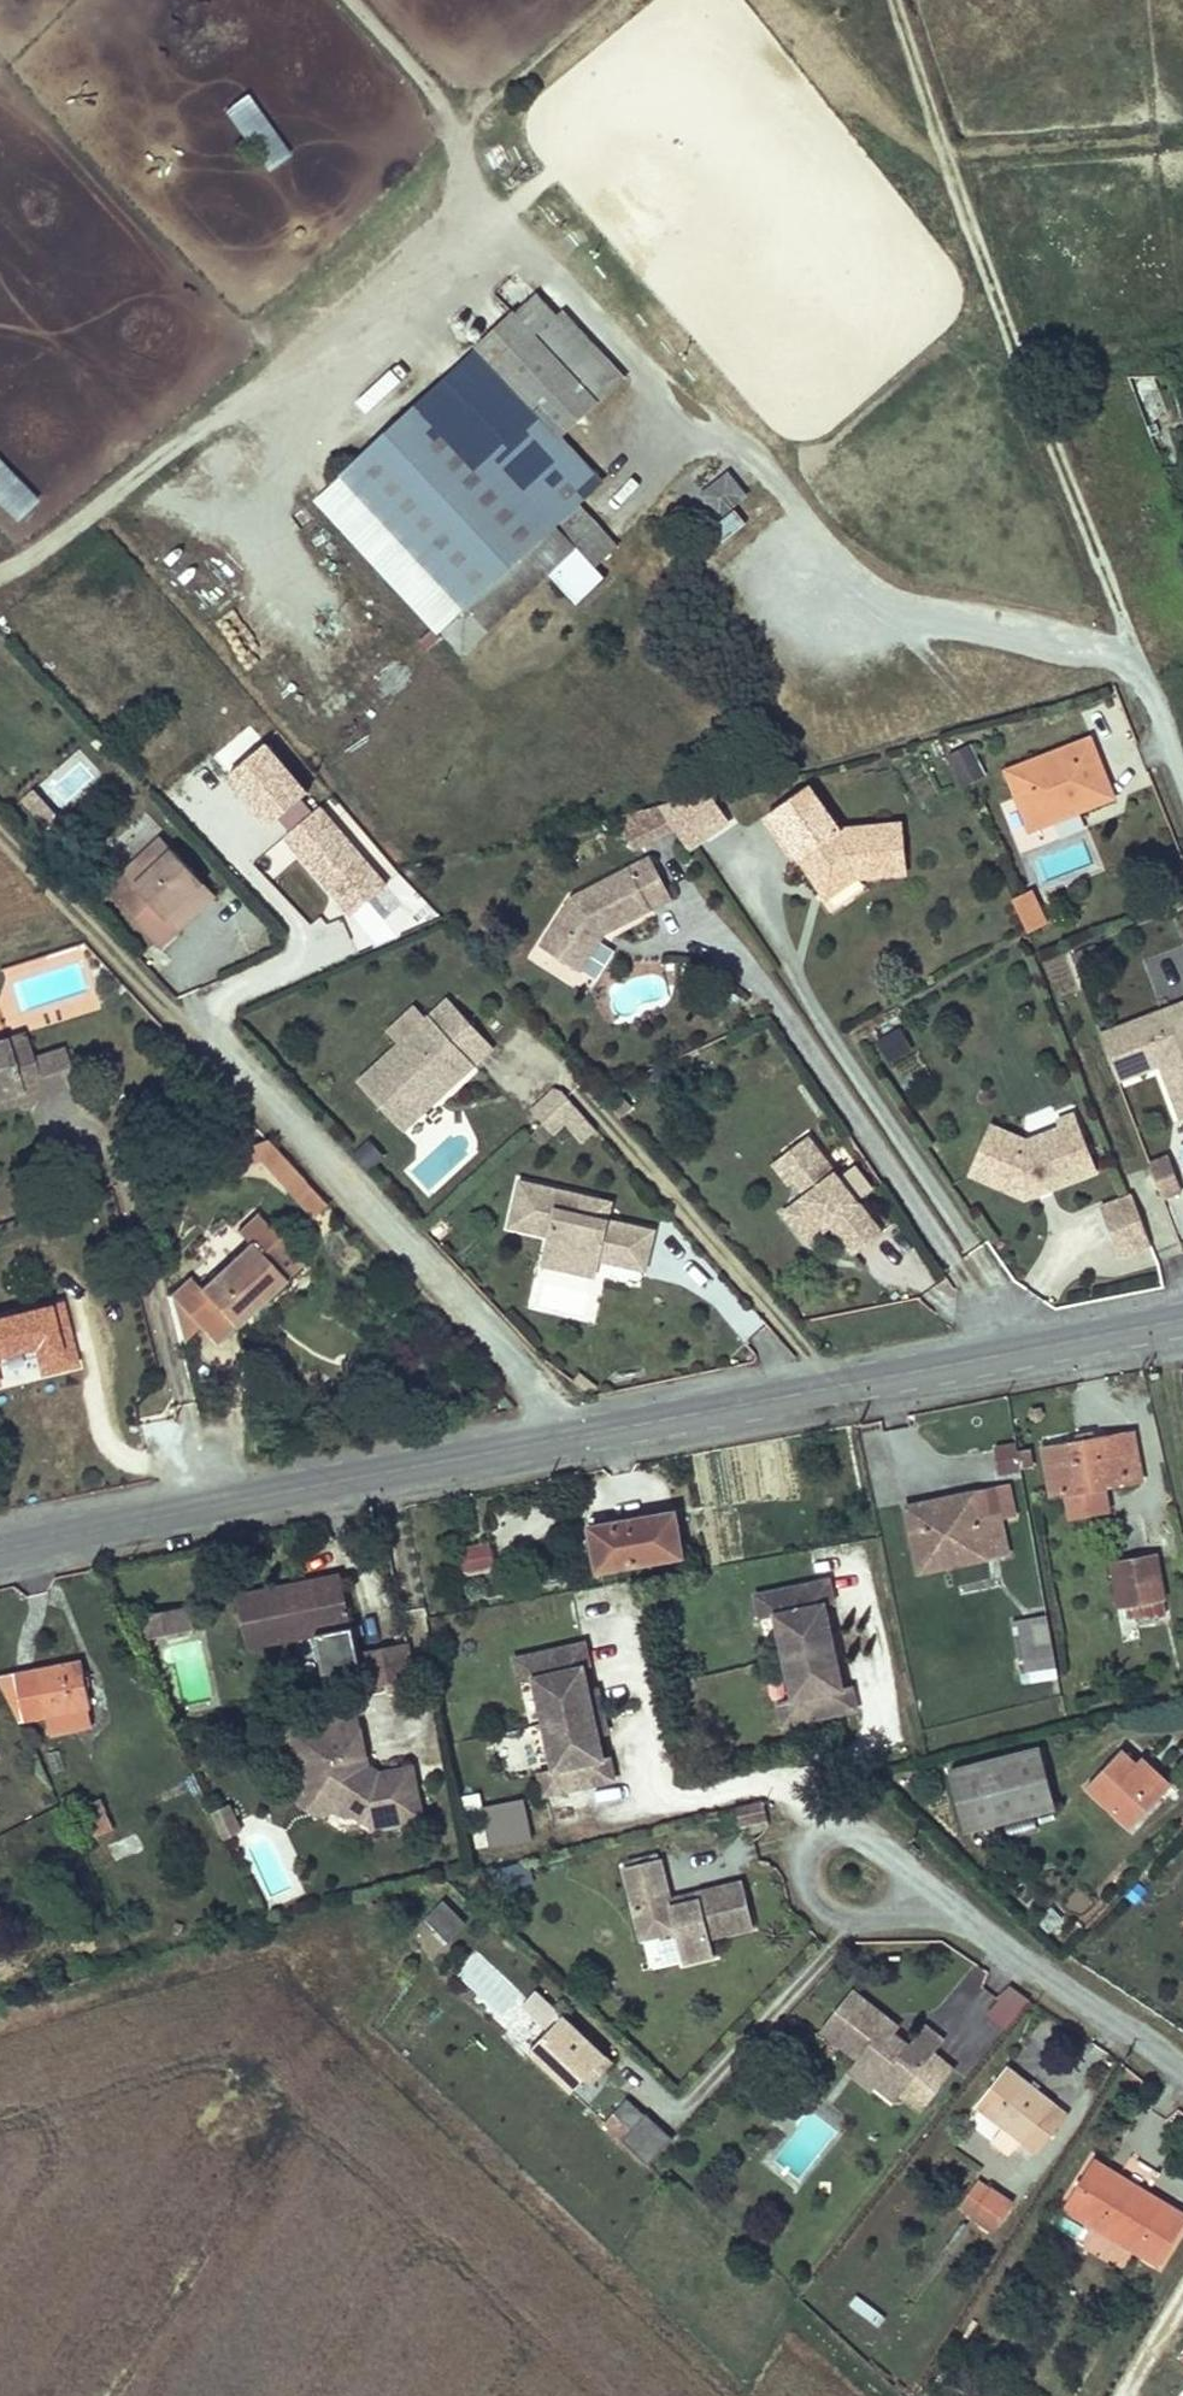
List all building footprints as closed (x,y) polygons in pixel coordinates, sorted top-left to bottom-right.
[(268,169),(292,152),(249,90),(224,107),(268,169)] [(537,292),(515,312),(596,401),(618,381),(537,292)] [(559,434),(596,401),(515,312),(478,346),(559,434)] [(478,346),(344,470),(469,606),(560,523),(582,503),(536,453),(559,434),(478,346)] [(1168,387),(1139,388),(1145,403),(1174,403),(1168,387)] [(40,495),(0,456),(0,499),(18,517),(40,495)] [(727,483),(703,503),(717,523),(742,503),(727,483)] [(582,503),(560,523),(597,564),(618,545),(582,503)] [(597,564),(560,523),(469,606),(487,626),(550,568),(576,596),(604,571),(597,564)] [(1113,796),(1089,735),(1004,768),(1028,829),(1113,796)] [(265,743),(229,774),(270,821),(306,790),(265,743)] [(969,745),(949,754),(962,783),(982,773),(969,745)] [(839,828),(807,784),(768,811),(824,890),(848,873),(900,870),(897,824),(839,828)] [(676,831),(688,848),(728,821),(706,793),(659,807),(676,831)] [(387,882),(318,806),(284,838),(352,913),(387,882)] [(659,807),(621,817),(637,851),(676,831),(659,807)] [(176,848),(163,835),(125,872),(138,885),(176,848)] [(179,927),(169,915),(207,881),(176,848),(138,885),(125,872),(112,885),(164,941),(179,927)] [(607,928),(667,896),(646,857),(575,895),(543,942),(580,967),(607,928)] [(218,893),(207,881),(169,915),(179,927),(218,893)] [(1013,899),(1029,931),(1048,922),(1032,889),(1013,899)] [(489,1044),(448,1001),(427,1021),(402,1043),(397,1047),(360,1083),(401,1126),(489,1044)] [(427,1021),(414,1008),(385,1034),(397,1047),(402,1043),(427,1021)] [(1123,1051),(1143,1098),(1182,1082),(1182,1026),(1123,1051)] [(901,1028),(878,1040),(889,1061),(912,1049),(901,1028)] [(7,1044),(29,1037),(28,1031),(5,1038),(7,1044)] [(7,1091),(28,1084),(34,1100),(48,1095),(37,1061),(29,1037),(7,1044),(5,1038),(0,1039),(0,1093),(7,1091)] [(68,1051),(37,1061),(48,1095),(79,1085),(68,1051)] [(34,1100),(28,1084),(7,1091),(13,1108),(34,1100)] [(556,1086),(529,1111),(540,1123),(563,1100),(568,1096),(556,1086)] [(563,1100),(600,1139),(603,1132),(568,1096),(563,1100)] [(600,1139),(563,1100),(540,1123),(551,1135),(565,1123),(588,1149),(600,1139)] [(1064,1140),(1081,1133),(1072,1112),(1056,1119),(1059,1126),(1064,1140)] [(1025,1140),(988,1125),(968,1174),(1026,1198),(1039,1192),(1036,1186),(1047,1181),(1049,1187),(1095,1168),(1081,1133),(1064,1140),(1059,1126),(1025,1140)] [(859,1255),(885,1233),(804,1136),(778,1158),(807,1193),(779,1217),(804,1246),(832,1223),(859,1255)] [(368,1137),(354,1150),(370,1168),(384,1155),(368,1137)] [(611,1218),(615,1200),(523,1179),(513,1225),(552,1233),(548,1251),(601,1263),(602,1258),(649,1268),(658,1228),(611,1218)] [(1036,1186),(1039,1192),(1049,1187),(1047,1181),(1036,1186)] [(1100,1203),(1119,1254),(1149,1243),(1130,1192),(1100,1203)] [(325,1208),(320,1202),(308,1213),(314,1219),(325,1208)] [(341,1226),(325,1208),(314,1219),(329,1237),(341,1226)] [(280,1230),(260,1248),(249,1236),(198,1283),(235,1323),(306,1258),(280,1230)] [(601,1263),(548,1251),(545,1263),(598,1275),(601,1263)] [(81,1363),(64,1292),(0,1308),(0,1384),(6,1382),(6,1381),(81,1363)] [(580,1372),(573,1380),(592,1394),(599,1386),(580,1372)] [(1105,1485),(1143,1476),(1133,1427),(1043,1447),(1054,1496),(1066,1493),(1105,1485)] [(1013,1447),(1012,1441),(990,1445),(996,1472),(1017,1467),(1013,1447)] [(1027,1445),(1013,1447),(1017,1467),(1030,1464),(1027,1445)] [(1013,1485),(980,1492),(986,1521),(1004,1517),(1019,1514),(1013,1485)] [(1110,1507),(1105,1485),(1066,1493),(1071,1515),(1110,1507)] [(923,1565),(1011,1547),(1004,1517),(986,1521),(980,1492),(911,1506),(923,1565)] [(601,1565),(686,1550),(678,1507),(594,1522),(601,1565)] [(499,1559),(495,1538),(464,1543),(468,1564),(499,1559)] [(1157,1551),(1111,1559),(1119,1608),(1134,1605),(1136,1616),(1167,1611),(1157,1551)] [(241,1592),(252,1645),(352,1624),(340,1570),(241,1592)] [(834,1600),(829,1577),(756,1592),(761,1615),(775,1612),(793,1696),(778,1699),(783,1722),(857,1707),(852,1683),(843,1685),(825,1602),(834,1600)] [(197,1627),(192,1602),(150,1612),(151,1614),(142,1616),(145,1631),(154,1629),(155,1636),(197,1627)] [(1053,1659),(1044,1614),(1017,1619),(1027,1665),(1053,1659)] [(585,1639),(515,1654),(520,1678),(535,1675),(554,1765),(540,1768),(545,1792),(616,1777),(611,1753),(605,1754),(599,1730),(590,1689),(585,1663),(590,1662),(585,1639)] [(83,1655),(0,1676),(22,1722),(46,1715),(52,1732),(93,1721),(90,1710),(94,1708),(83,1655)] [(377,1669),(385,1704),(433,1694),(425,1659),(377,1669)] [(608,1728),(600,1687),(590,1689),(599,1730),(608,1728)] [(380,1705),(351,1711),(356,1733),(385,1726),(380,1705)] [(390,1782),(378,1728),(305,1746),(314,1785),(323,1783),(329,1811),(321,1812),(323,1819),(341,1831),(361,1827),(371,1832),(378,1830),(398,1841),(447,1830),(435,1780),(403,1788),(390,1782)] [(1052,1805),(1037,1745),(946,1768),(961,1828),(1052,1805)] [(1166,1793),(1121,1751),(1087,1788),(1132,1829),(1166,1793)] [(609,1785),(588,1785),(589,1805),(609,1805),(609,1785)] [(524,1799),(486,1807),(494,1843),(532,1835),(524,1799)] [(768,1819),(763,1801),(736,1808),(741,1826),(768,1819)] [(232,1802),(214,1811),(227,1838),(245,1830),(232,1802)] [(113,1806),(92,1816),(100,1831),(120,1822),(113,1806)] [(147,1849),(141,1833),(108,1847),(116,1862),(147,1849)] [(743,1882),(698,1893),(699,1901),(672,1907),(670,1900),(660,1859),(625,1868),(642,1939),(676,1932),(684,1964),(714,1956),(710,1938),(754,1927),(743,1882)] [(698,1893),(670,1900),(672,1907),(699,1901),(698,1893)] [(466,1921),(446,1902),(430,1918),(451,1938),(466,1921)] [(1011,2025),(1024,1991),(1001,1983),(988,2017),(1011,2025)] [(892,2022),(853,1990),(822,2030),(858,2058),(882,2077),(875,2085),(876,2086),(896,2101),(902,2093),(933,2054),(944,2041),(924,2025),(909,2045),(894,2033),(887,2029),(892,2022)] [(616,2058),(568,2012),(533,2047),(577,2089),(589,2076),(594,2081),(616,2058)] [(899,2027),(892,2022),(887,2029),(894,2033),(899,2027)] [(953,2070),(933,2054),(902,2093),(922,2108),(953,2070)] [(882,2077),(858,2058),(848,2071),(873,2090),(876,2086),(875,2085),(882,2077)] [(1069,2114),(1008,2066),(976,2107),(1037,2155),(1069,2114)] [(674,2136),(630,2099),(619,2111),(636,2125),(625,2137),(653,2161),(674,2136)] [(1117,2180),(1120,2175),(1093,2159),(1063,2208),(1159,2266),(1182,2227),(1182,2213),(1147,2192),(1145,2196),(1117,2180)] [(1147,2192),(1120,2175),(1117,2180),(1145,2196),(1147,2192)] [(991,2192),(977,2183),(961,2205),(975,2215),(991,2192)] [(1010,2202),(993,2190),(991,2192),(975,2215),(973,2217),(990,2230),(1010,2202)] [(846,2309),(877,2325),(885,2311),(853,2295),(846,2309)]
